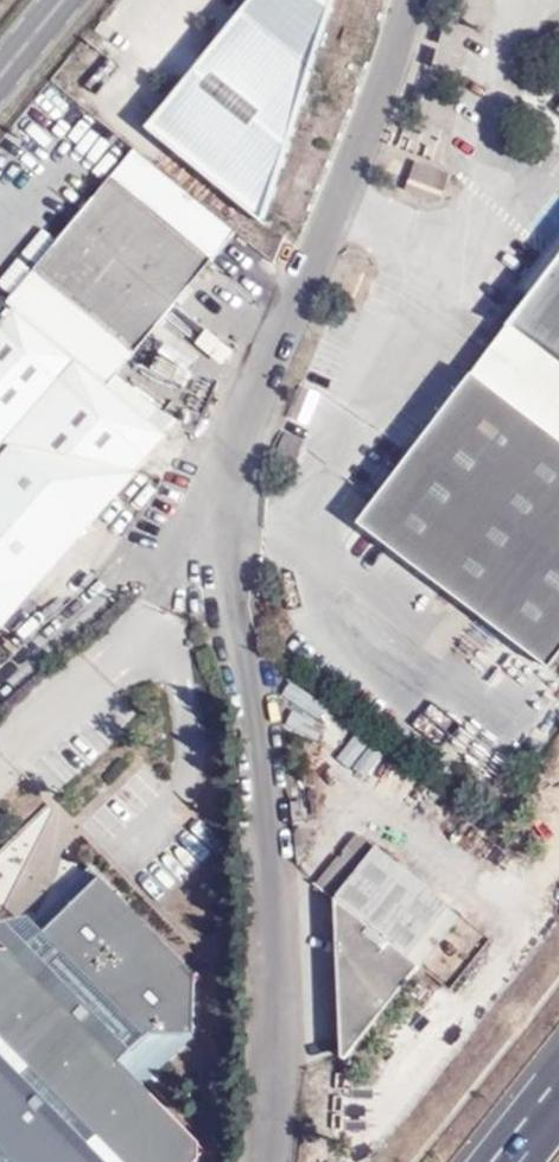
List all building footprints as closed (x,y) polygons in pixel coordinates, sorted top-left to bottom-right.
[(148,131),(266,225),(334,0),(253,0),(148,131)] [(239,232),(135,151),(113,177),(215,261),(239,232)] [(439,201),(448,173),(391,154),(390,154),(385,170),(410,178),(406,190),(439,201)] [(215,261),(113,177),(36,271),(62,292),(49,307),(83,336),(97,321),(138,355),(215,261)] [(554,266),(512,322),(558,358),(558,248),(552,242),(542,258),(554,266)] [(83,336),(49,307),(62,292),(36,271),(8,304),(15,310),(111,386),(144,413),(153,403),(120,376),(138,355),(97,321),(83,336)] [(172,435),(144,413),(111,386),(15,310),(0,326),(0,448),(4,443),(11,449),(0,462),(0,628),(172,435)] [(512,322),(499,339),(489,352),(494,356),(558,407),(558,358),(512,322)] [(478,377),(494,356),(489,352),(473,373),(478,377)] [(494,356),(478,377),(558,439),(558,407),(494,356)] [(478,377),(473,373),(408,459),(415,463),(478,377)] [(415,463),(408,459),(358,523),(550,669),(558,657),(558,439),(478,377),(415,463)] [(337,760),(368,775),(378,754),(347,739),(337,760)] [(361,837),(320,887),(337,900),(421,966),(460,917),(361,837)] [(199,1161),(198,1144),(143,1087),(195,1037),(195,975),(90,868),(4,951),(0,950),(0,1161),(199,1161)] [(415,975),(422,980),(428,972),(421,966),(337,900),(344,1057),(347,1059),(415,975)]
